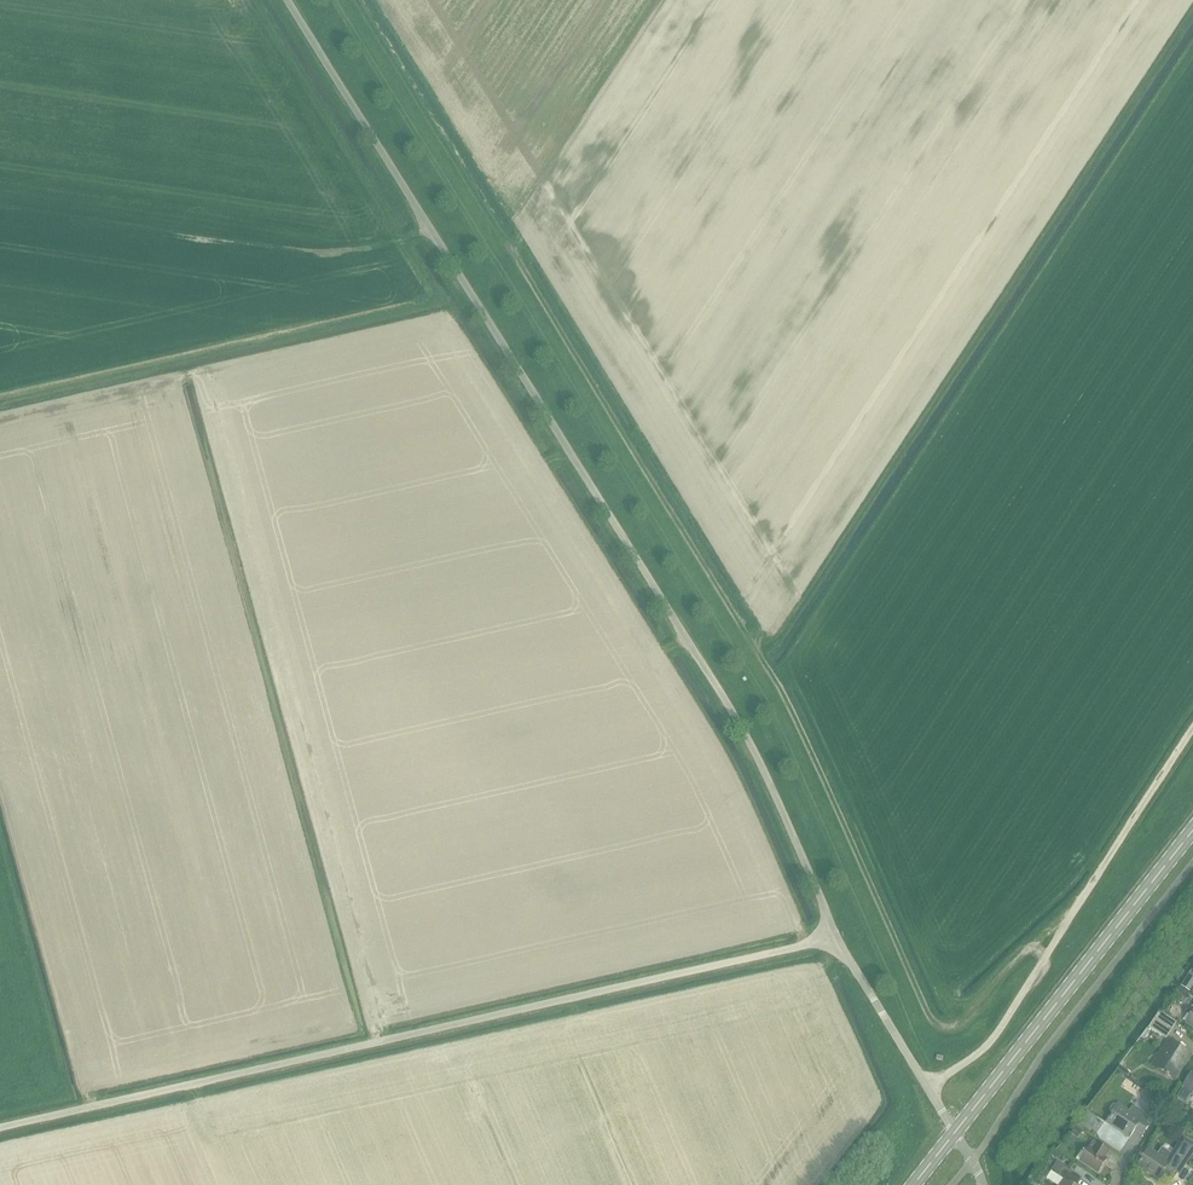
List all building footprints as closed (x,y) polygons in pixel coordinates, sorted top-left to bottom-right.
[(1166,1039),(1173,1030),(1178,1023),(1160,1011),(1149,1027),(1166,1039)] [(1153,1065),(1164,1073),(1174,1080),(1182,1068),(1180,1067),(1189,1054),(1191,1055),(1191,1054),(1169,1040),(1153,1065)] [(1120,1065),(1117,1069),(1127,1075),(1130,1072),(1120,1065)] [(1183,1087),(1192,1093),(1192,1091),(1192,1074),(1183,1087)] [(1157,1106),(1162,1095),(1152,1091),(1147,1101),(1157,1106)] [(1142,1134),(1149,1124),(1151,1120),(1144,1115),(1143,1113),(1135,1107),(1131,1108),(1129,1111),(1118,1104),(1106,1123),(1128,1137),(1134,1128),(1142,1134)] [(1087,1111),(1079,1124),(1089,1131),(1097,1118),(1087,1111)] [(1137,1165),(1159,1179),(1162,1173),(1170,1178),(1179,1164),(1183,1167),(1192,1153),(1192,1144),(1185,1138),(1173,1155),(1162,1147),(1158,1154),(1148,1148),(1137,1165)] [(1076,1159),(1078,1160),(1097,1172),(1106,1158),(1104,1157),(1108,1151),(1093,1141),(1085,1153),(1081,1150),(1076,1159)] [(1118,1141),(1109,1146),(1113,1153),(1122,1147),(1118,1141)] [(1050,1172),(1065,1181),(1062,1184),(1077,1184),(1081,1178),(1056,1162),(1050,1172)]
